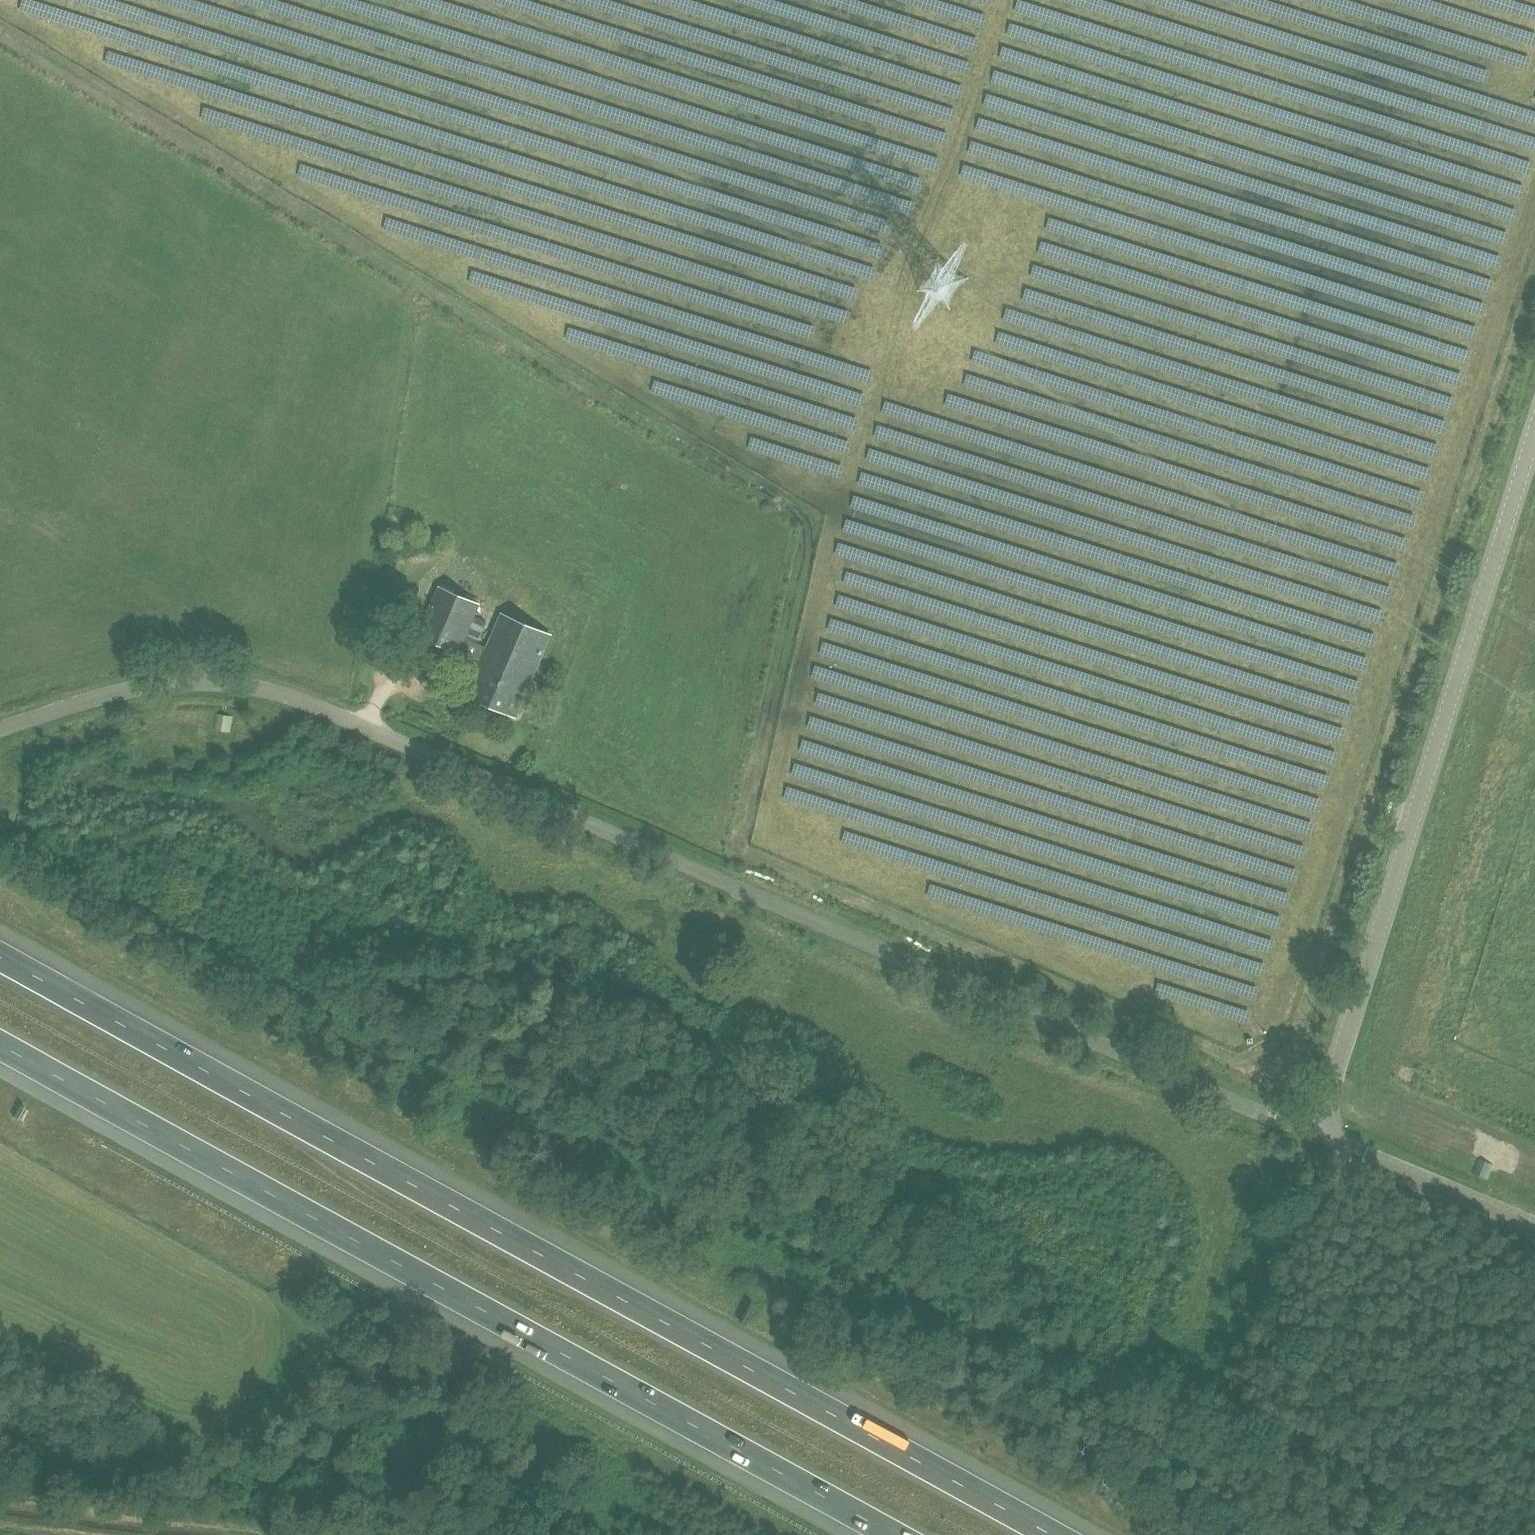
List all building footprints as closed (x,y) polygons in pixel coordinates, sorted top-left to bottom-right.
[(551,636),(501,614),(487,648),(464,638),(479,605),(439,588),(419,635),(458,652),(458,653),(481,662),(466,695),(516,716),(551,636)] [(233,717),(216,714),(214,730),(230,733),(233,717)] [(1477,1159),(1471,1174),(1486,1181),(1493,1166),(1477,1159)]
